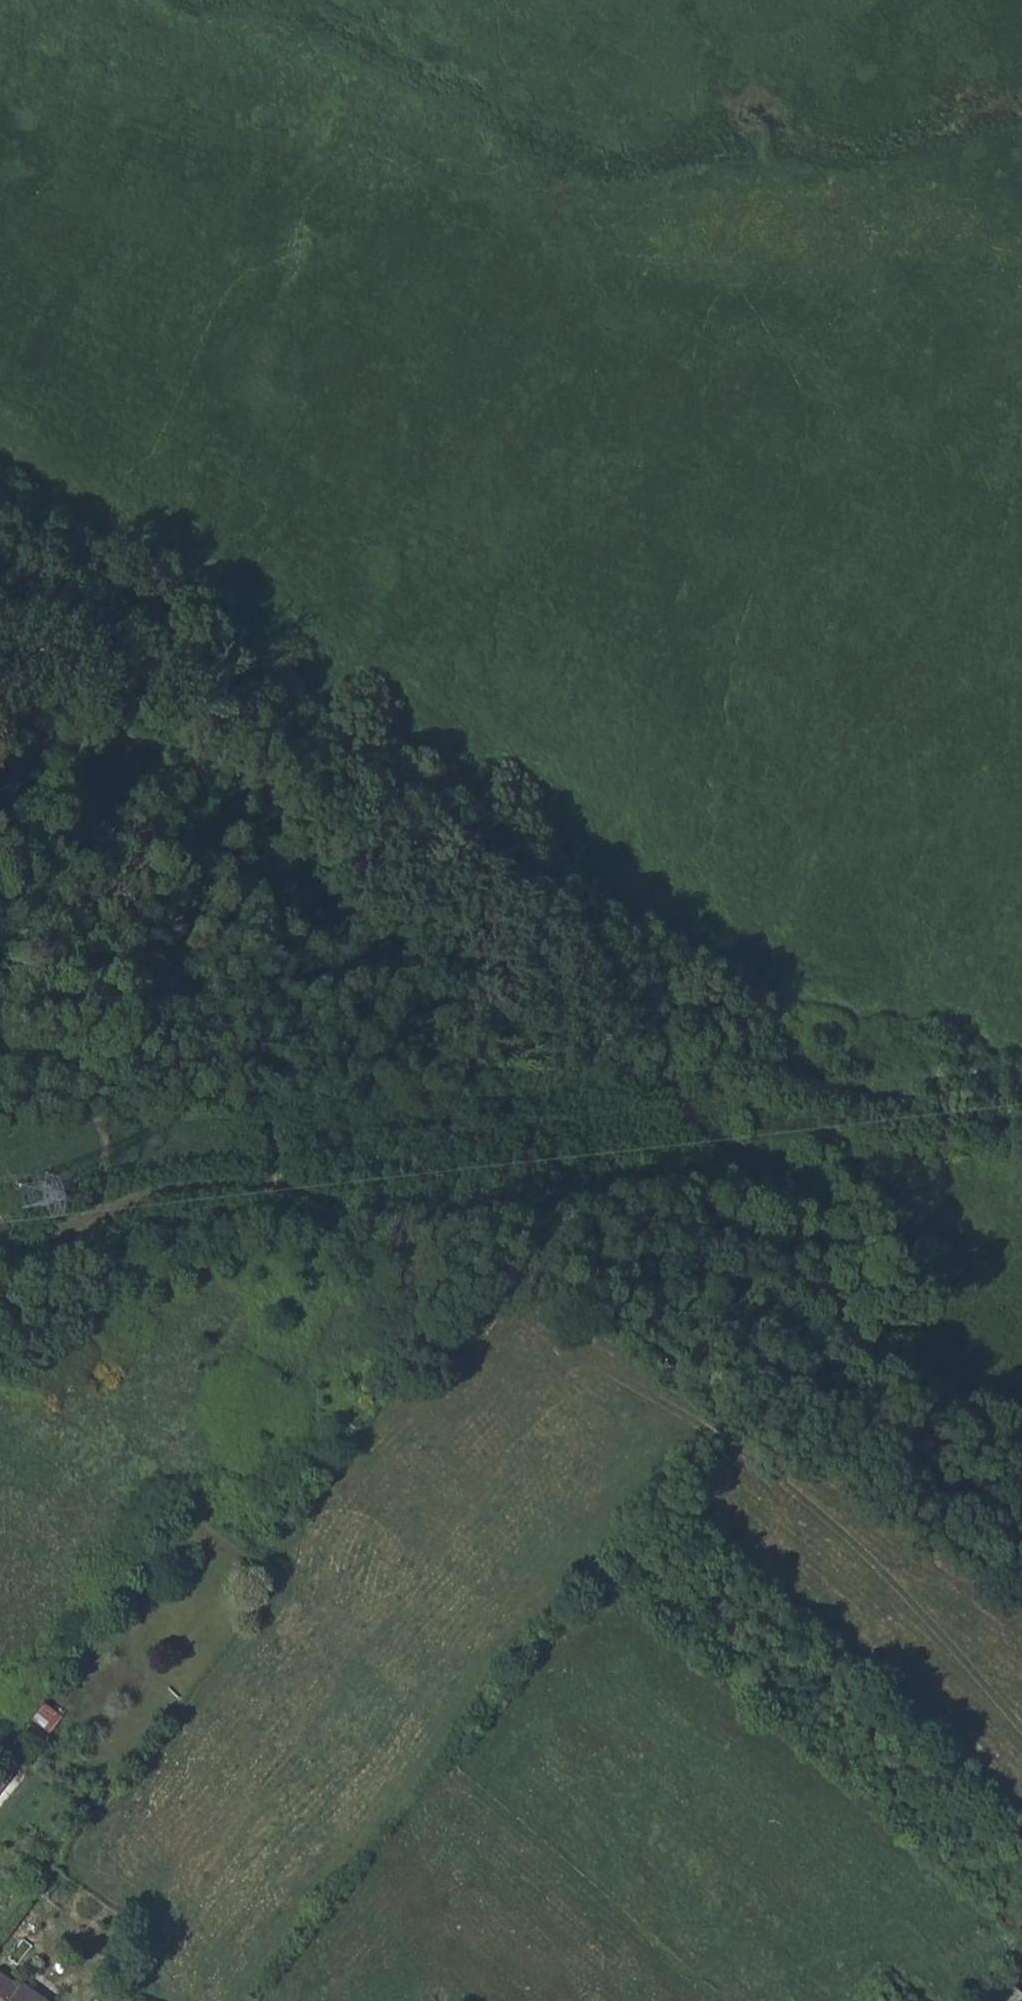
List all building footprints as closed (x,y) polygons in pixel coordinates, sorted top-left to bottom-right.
[(0,1753),(0,1773),(1,1774),(11,1762),(0,1753)] [(21,1982),(18,1986),(0,1972),(0,2000),(46,2000),(21,1982)]
